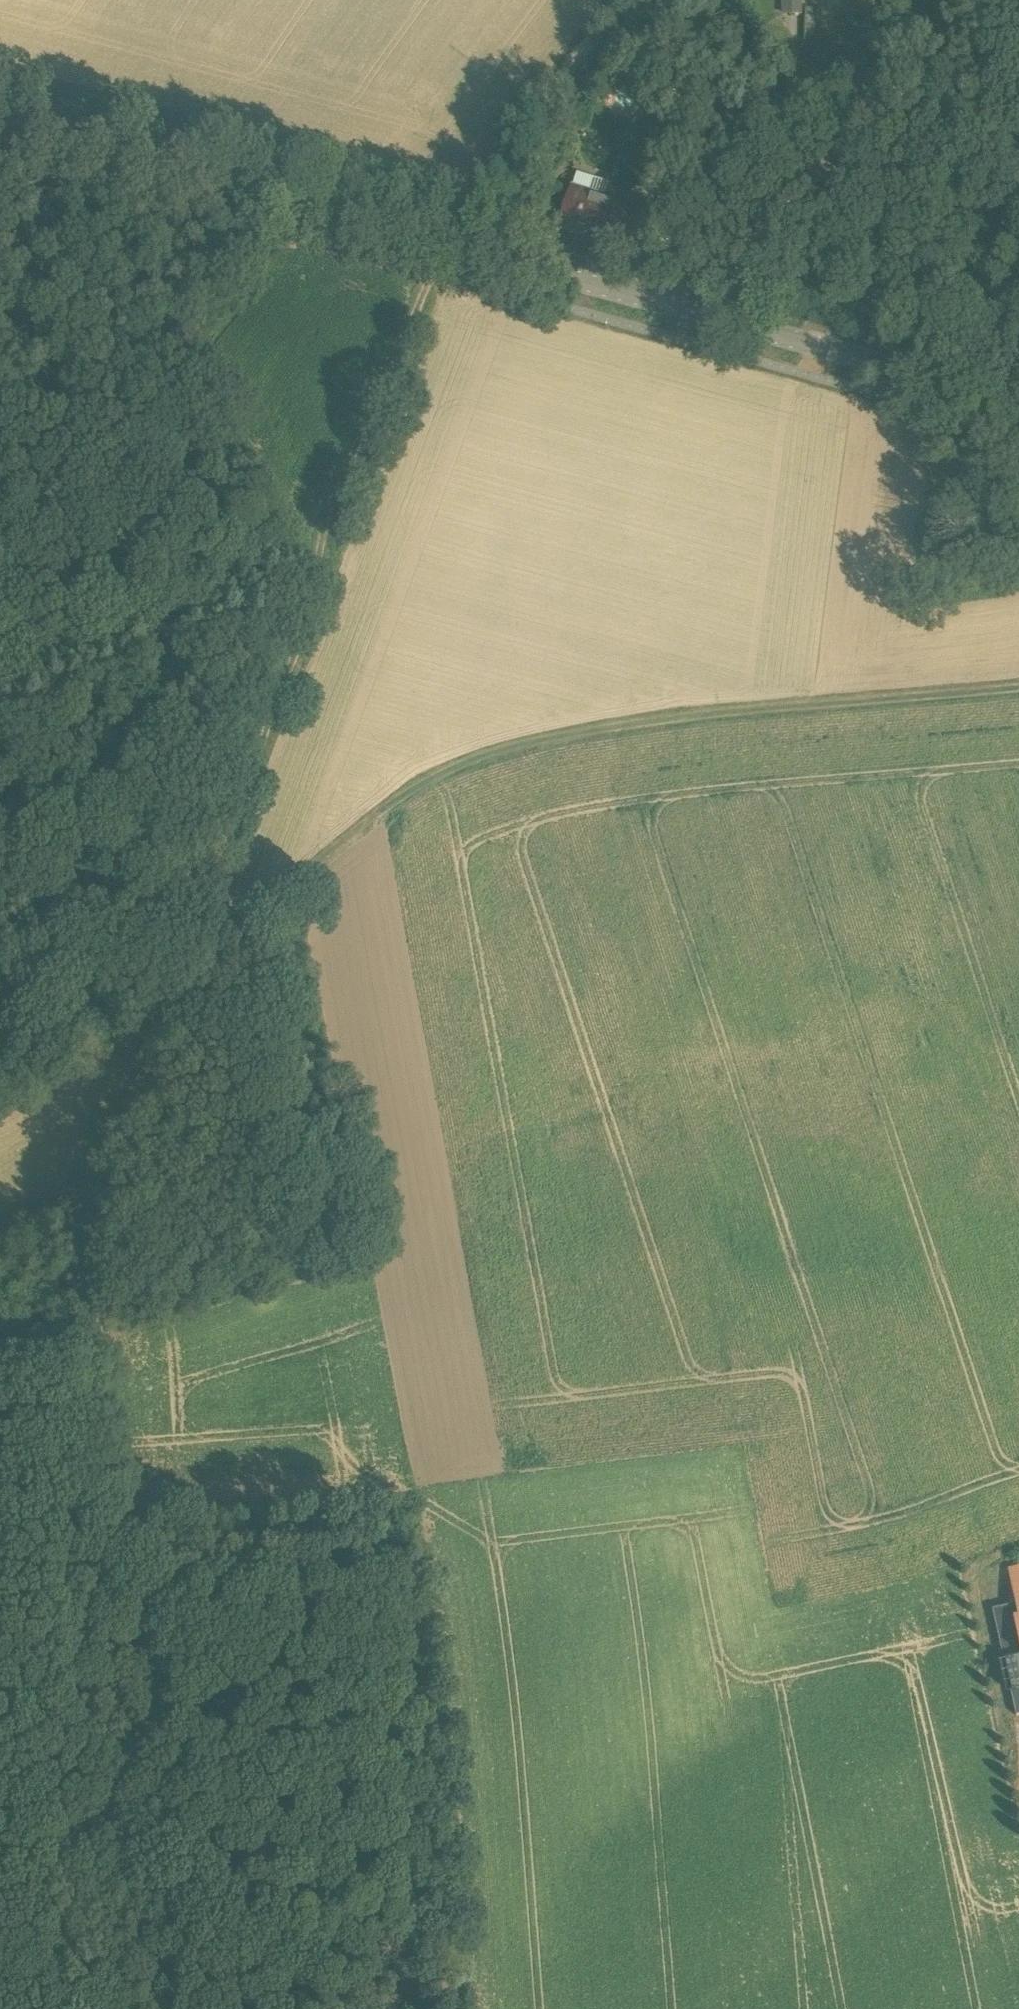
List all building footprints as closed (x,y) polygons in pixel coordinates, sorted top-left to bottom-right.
[(805,9),(805,0),(782,0),(782,14),(804,14),(803,89),(823,90),(824,9),(805,9)] [(607,66),(602,73),(609,78),(614,71),(607,66)] [(623,201),(573,185),(562,221),(596,231),(599,222),(615,227),(623,201)] [(1000,1560),(1014,1653),(1018,1652),(1018,1557),(1000,1560)]
